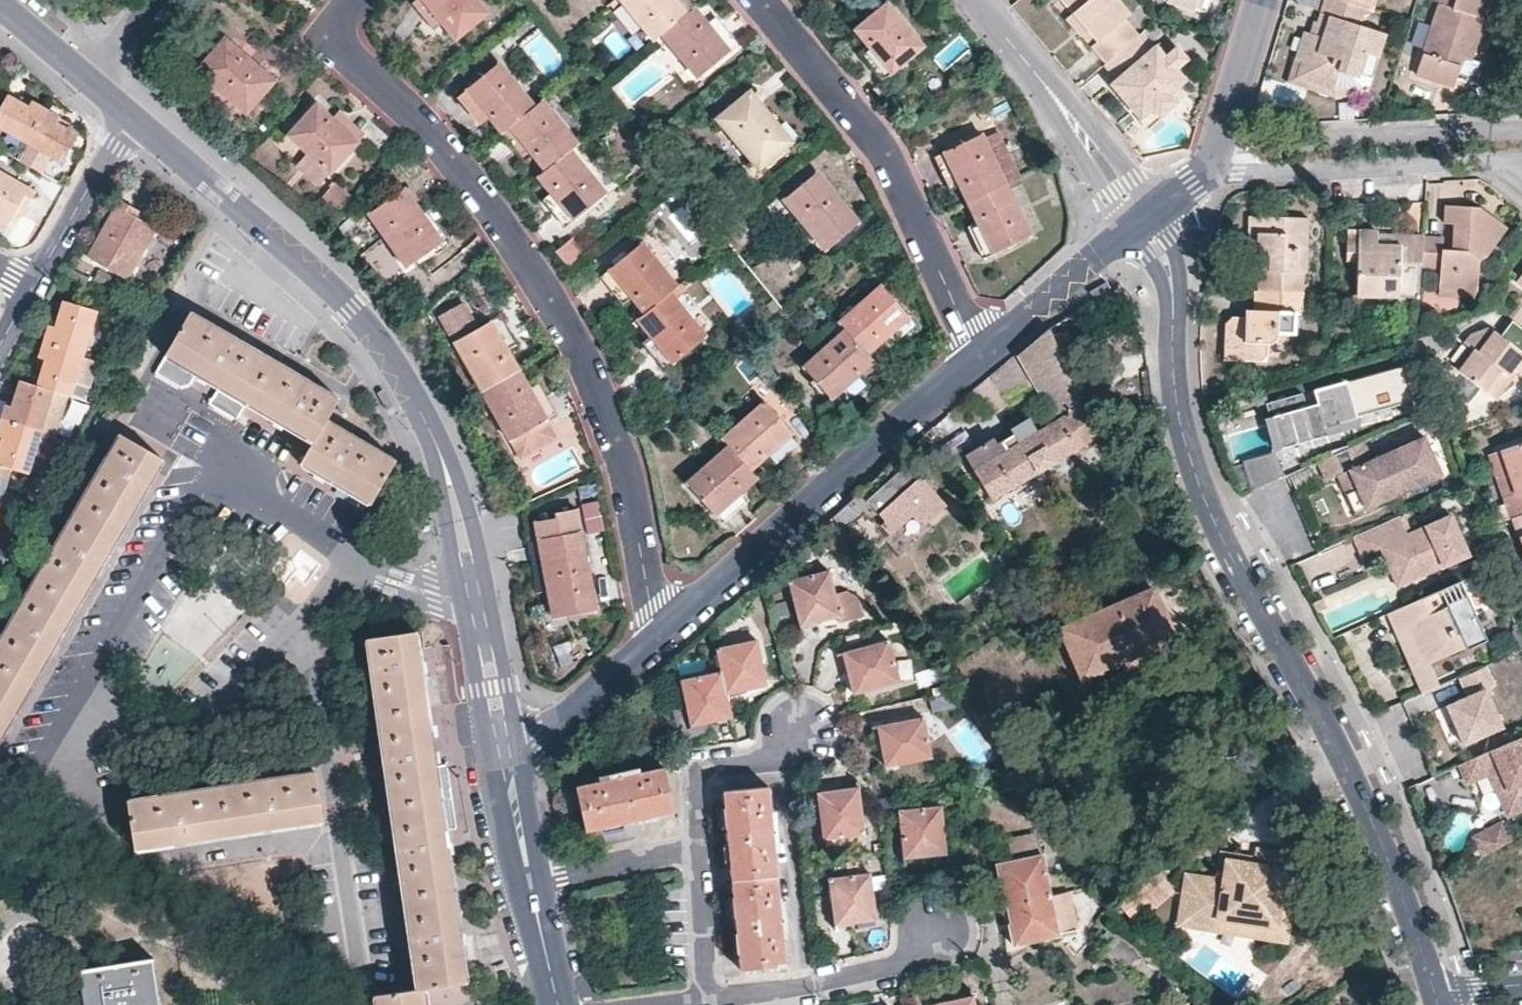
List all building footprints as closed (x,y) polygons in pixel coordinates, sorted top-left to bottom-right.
[(442,25),(422,0),(415,0),(411,4),(421,16),(435,31),(442,25)] [(442,25),(455,40),(489,12),(479,0),(422,0),(442,25)] [(655,39),(664,32),(685,14),(674,1),(673,0),(623,0),(655,39)] [(1139,38),(1125,22),(1130,18),(1114,0),(1063,0),(1061,2),(1076,18),(1090,34),(1099,45),(1094,50),(1109,66),(1139,38)] [(1167,4),(1196,12),(1199,0),(1168,0),(1167,4)] [(1196,12),(1205,14),(1209,0),(1199,0),(1196,12)] [(1370,7),(1347,0),(1325,0),(1318,23),(1325,26),(1322,36),(1314,33),(1300,28),(1299,28),(1299,29),(1298,29),(1295,42),(1290,57),(1299,60),(1294,76),(1334,86),(1337,71),(1359,78),(1366,53),(1381,58),(1388,33),(1365,25),(1370,7)] [(1433,22),(1441,25),(1434,52),(1425,50),(1417,76),(1434,80),(1454,87),(1460,67),(1462,59),(1473,62),(1485,21),(1469,16),(1473,0),(1440,0),(1433,22)] [(872,46),(894,72),(925,46),(889,2),(857,27),(872,46)] [(707,23),(694,7),(692,9),(685,14),(664,32),(700,74),(729,50),(719,38),(707,23)] [(1090,34),(1076,18),(1067,26),(1074,33),(1081,41),(1090,34)] [(713,19),(707,23),(719,38),(724,32),(720,26),(713,19)] [(1318,23),(1314,33),(1322,36),(1325,26),(1318,23)] [(1157,51),(1142,35),(1139,38),(1109,66),(1122,82),(1116,88),(1118,91),(1132,105),(1138,101),(1152,116),(1158,110),(1164,117),(1180,101),(1171,91),(1185,78),(1179,72),(1188,62),(1183,56),(1179,51),(1169,61),(1158,50),(1157,51)] [(247,113),(274,81),(248,58),(224,38),(201,65),(212,75),(208,79),(221,90),(247,113)] [(880,83),(894,72),(872,46),(859,58),(868,69),(880,83)] [(248,58),(274,81),(281,72),(272,65),(255,50),(248,58)] [(1371,96),(1381,58),(1366,53),(1359,78),(1337,71),(1334,86),(1294,76),(1299,60),(1290,57),(1284,82),(1332,96),(1371,96)] [(1471,70),(1473,62),(1462,59),(1460,67),(1471,70)] [(490,118),(502,132),(510,125),(534,105),(499,63),(467,90),(490,118)] [(1132,105),(1118,91),(1114,94),(1153,136),(1190,102),(1181,91),(1190,83),(1185,78),(1171,91),(1180,101),(1164,117),(1158,110),(1152,116),(1138,101),(1132,105)] [(239,122),(247,113),(221,90),(213,100),(239,122)] [(481,125),(490,118),(467,90),(457,97),(467,108),(481,125)] [(759,102),(751,92),(718,119),(760,170),(793,143),(759,102)] [(25,142),(43,109),(28,101),(26,106),(16,101),(5,95),(0,104),(0,127),(25,142)] [(510,125),(533,154),(545,168),(570,148),(578,142),(542,99),(534,105),(510,125)] [(359,142),(332,118),(316,104),(288,135),(304,150),(331,173),(359,142)] [(43,109),(25,142),(59,161),(67,148),(75,135),(63,128),(54,123),(57,117),(43,109)] [(339,110),(332,118),(359,142),(365,134),(357,127),(339,110)] [(502,132),(501,133),(511,145),(524,160),(533,154),(510,125),(502,132)] [(1021,174),(999,128),(984,135),(1006,181),(1021,174)] [(968,200),(1006,182),(1006,181),(984,135),(981,130),(943,147),(959,181),(968,200)] [(959,181),(943,147),(932,152),(940,169),(948,185),(959,181)] [(545,168),(537,175),(549,190),(573,219),(605,192),(570,148),(545,168)] [(331,173),(304,150),(296,160),(323,183),(331,173)] [(0,171),(0,222),(7,226),(18,207),(22,201),(28,204),(35,191),(0,171)] [(852,215),(817,172),(784,200),(826,250),(858,222),(852,215)] [(348,191),(331,177),(315,196),(331,210),(348,191)] [(1031,235),(1006,182),(968,200),(978,222),(993,254),(1031,235)] [(442,242),(422,213),(404,188),(368,213),(406,266),(432,248),(442,242)] [(564,226),(573,219),(549,190),(540,197),(555,215),(564,226)] [(125,279),(153,229),(130,217),(134,210),(127,207),(119,202),(105,226),(87,258),(125,279)] [(1437,235),(1423,234),(1420,276),(1440,277),(1440,296),(1477,297),(1477,266),(1505,228),(1476,207),(1467,207),(1446,206),(1445,221),(1449,221),(1448,247),(1437,247),(1437,235)] [(428,208),(422,213),(442,242),(432,248),(436,253),(453,242),(447,234),(428,208)] [(1246,253),(1255,254),(1257,213),(1248,213),(1247,233),(1246,253)] [(1265,269),(1264,291),(1301,293),(1301,271),(1305,271),(1306,233),(1300,233),(1300,216),(1257,213),(1255,254),(1254,269),(1265,269)] [(982,258),(993,254),(978,222),(967,227),(976,245),(982,258)] [(1420,276),(1423,234),(1392,233),(1392,240),(1377,240),(1377,232),(1376,225),(1347,225),(1346,247),(1358,247),(1358,257),(1357,290),(1379,290),(1380,282),(1400,282),(1420,283),(1420,276)] [(1385,232),(1377,232),(1377,240),(1392,240),(1392,233),(1385,232)] [(669,290),(676,284),(642,242),(599,278),(605,286),(610,292),(621,283),(632,297),(643,311),(669,290)] [(1346,257),(1358,257),(1358,247),(1346,247),(1346,257)] [(488,293),(479,279),(467,287),(477,300),(488,293)] [(1399,291),(1400,282),(1380,282),(1379,290),(1399,291)] [(622,306),(632,297),(621,283),(610,292),(622,306)] [(881,283),(839,321),(847,330),(867,352),(897,326),(909,315),(881,283)] [(643,311),(635,318),(651,336),(673,364),(707,336),(669,290),(643,311)] [(1264,291),(1262,291),(1260,312),(1254,312),(1254,319),(1242,319),(1233,327),(1233,339),(1233,351),(1239,351),(1239,363),(1264,363),(1265,340),(1272,340),(1272,332),(1295,333),(1296,313),(1304,313),(1305,293),(1301,293),(1264,291)] [(1476,305),(1477,297),(1440,296),(1439,305),(1476,305)] [(44,342),(84,354),(96,313),(63,303),(60,315),(57,326),(49,324),(44,342)] [(502,315),(493,320),(510,351),(519,345),(509,328),(502,315)] [(324,377),(218,319),(200,348),(195,364),(204,369),(226,380),(277,410),(341,450),(324,465),(392,511),(422,468),(359,428),(369,404),(324,377)] [(1513,319),(1501,334),(1494,330),(1488,338),(1480,350),(1476,348),(1460,368),(1494,395),(1513,369),(1517,372),(1521,376),(1521,326),(1513,319)] [(481,389),(519,369),(510,351),(493,320),(454,340),(481,389)] [(1051,328),(992,376),(1011,405),(1039,389),(1053,416),(1033,427),(1036,432),(1077,409),(1089,405),(1060,346),(1051,328)] [(846,384),(874,360),(867,352),(847,330),(803,367),(830,398),(846,384)] [(673,364),(651,336),(641,345),(657,364),(664,372),(673,364)] [(1484,336),(1476,348),(1480,350),(1488,338),(1484,336)] [(84,354),(44,342),(39,358),(47,360),(44,371),(40,385),(55,389),(68,393),(71,394),(83,397),(85,398),(89,385),(76,381),(84,354)] [(1454,364),(1460,368),(1476,348),(1469,343),(1454,364)] [(97,358),(84,354),(76,381),(89,385),(97,358)] [(1301,390),(1265,401),(1278,438),(1295,433),(1358,413),(1357,411),(1412,394),(1401,358),(1313,386),(1317,399),(1305,403),(1301,390)] [(531,390),(519,369),(481,389),(508,440),(546,420),(531,390)] [(1497,397),(1517,372),(1513,369),(1494,395),(1497,397)] [(3,419),(42,430),(55,389),(40,385),(23,380),(19,392),(15,405),(8,403),(3,419)] [(531,390),(546,420),(554,416),(548,404),(539,386),(531,390)] [(1307,388),(1301,390),(1305,403),(1317,399),(1313,386),(1307,388)] [(68,393),(55,389),(42,430),(55,434),(68,393)] [(85,398),(83,397),(80,409),(91,412),(97,402),(85,398)] [(765,401),(724,437),(730,444),(751,468),(781,441),(791,432),(765,401)] [(1106,438),(1089,405),(1077,409),(1036,432),(1033,427),(1031,428),(1029,423),(995,440),(994,438),(981,445),(966,452),(982,476),(995,495),(1106,438)] [(1358,413),(1295,433),(1298,440),(1361,420),(1358,413)] [(29,473),(35,453),(42,430),(3,419),(0,429),(0,437),(4,439),(0,452),(0,453),(0,464),(12,468),(29,473)] [(556,437),(546,420),(508,440),(518,457),(556,437)] [(55,434),(42,430),(35,453),(49,457),(55,434)] [(141,498),(163,459),(120,434),(0,638),(0,738),(15,711),(48,655),(61,633),(81,599),(95,577),(108,554),(141,498)] [(1363,440),(1317,460),(1326,480),(1338,475),(1349,470),(1367,508),(1442,475),(1425,436),(1371,460),(1363,440)] [(1503,450),(1509,468),(1518,493),(1507,496),(1514,517),(1521,514),(1521,443),(1503,450)] [(725,504),(758,475),(751,468),(730,444),(687,482),(714,514),(725,504)] [(1503,470),(1509,468),(1503,450),(1496,452),(1503,470)] [(1278,477),(1270,453),(1243,462),(1250,486),(1278,477)] [(12,468),(0,464),(0,505),(12,468)] [(1349,470),(1338,475),(1342,484),(1355,513),(1367,508),(1349,470)] [(901,490),(868,519),(886,540),(912,517),(923,528),(947,507),(918,474),(901,490)] [(40,476),(36,486),(45,491),(52,479),(40,476)] [(592,491),(589,478),(574,482),(576,495),(592,491)] [(856,495),(833,516),(843,530),(863,513),(867,509),(856,495)] [(600,526),(593,496),(577,500),(583,530),(600,526)] [(590,586),(589,577),(585,552),(578,507),(555,511),(555,517),(536,520),(539,546),(550,616),(568,614),(581,611),(589,610),(585,587),(590,586)] [(1394,517),(1345,538),(1354,557),(1372,549),(1380,546),(1384,555),(1376,559),(1382,573),(1399,565),(1402,572),(1416,566),(1420,575),(1463,555),(1445,515),(1401,535),(1394,517)] [(1380,546),(1372,549),(1374,555),(1376,559),(1384,555),(1380,546)] [(1399,565),(1382,573),(1389,588),(1420,575),(1416,566),(1402,572),(1399,565)] [(849,585),(838,588),(834,567),(793,575),(803,621),(840,612),(841,617),(867,612),(863,592),(849,585)] [(594,576),(589,577),(590,586),(585,587),(589,610),(581,611),(582,617),(599,614),(594,576)] [(1455,581),(1385,613),(1393,630),(1402,626),(1410,622),(1415,633),(1407,636),(1419,664),(1420,666),(1460,648),(1461,651),(1482,641),(1455,581)] [(1157,600),(1152,589),(1061,628),(1083,680),(1124,663),(1126,668),(1177,645),(1157,600)] [(1410,622),(1402,626),(1407,636),(1415,633),(1410,622)] [(1419,664),(1407,636),(1402,626),(1393,630),(1397,638),(1421,693),(1430,688),(1420,666),(1419,664)] [(435,766),(431,739),(422,675),(416,631),(368,639),(418,989),(402,991),(374,995),(375,1004),(426,1004),(424,988),(466,982),(457,920),(448,856),(444,830),(435,766)] [(766,679),(756,635),(718,644),(723,672),(682,681),(692,726),(733,717),(726,688),(766,679)] [(893,649),(848,662),(860,702),(905,689),(893,649)] [(1477,667),(1459,675),(1468,696),(1448,705),(1454,719),(1465,744),(1504,726),(1477,667)] [(963,696),(932,703),(936,720),(975,713),(963,696)] [(927,723),(882,733),(891,773),(936,763),(927,723)] [(1462,761),(1470,780),(1492,770),(1502,766),(1511,786),(1501,791),(1510,812),(1521,807),(1521,735),(1462,761)] [(1502,766),(1492,770),(1496,781),(1501,791),(1511,786),(1502,766)] [(675,813),(667,770),(577,787),(585,831),(675,813)] [(315,771),(127,800),(135,850),(197,840),(262,831),(323,821),(315,771)] [(787,967),(769,788),(725,792),(742,971),(787,967)] [(869,832),(863,788),(821,793),(828,838),(869,832)] [(946,852),(941,807),(899,812),(905,857),(946,852)] [(1511,840),(1503,822),(1475,836),(1479,845),(1484,854),(1511,840)] [(1484,854),(1479,845),(1472,848),(1477,857),(1484,854)] [(1278,872),(1280,857),(1269,855),(1252,853),(1250,868),(1278,872)] [(1059,935),(1042,855),(997,864),(1014,945),(1059,935)] [(1309,914),(1316,862),(1286,858),(1280,857),(1278,872),(1250,868),(1220,863),(1216,886),(1182,881),(1175,928),(1203,933),(1205,919),(1270,929),(1272,908),(1309,914)] [(878,919),(873,874),(831,879),(836,924),(878,919)] [(1267,942),(1270,929),(1205,919),(1203,933),(1267,942)] [(1133,967),(1141,955),(1109,932),(1101,944),(1133,967)] [(153,958),(78,970),(84,1004),(161,1004),(153,958)] [(973,995),(932,1004),(975,1004),(973,995)]
